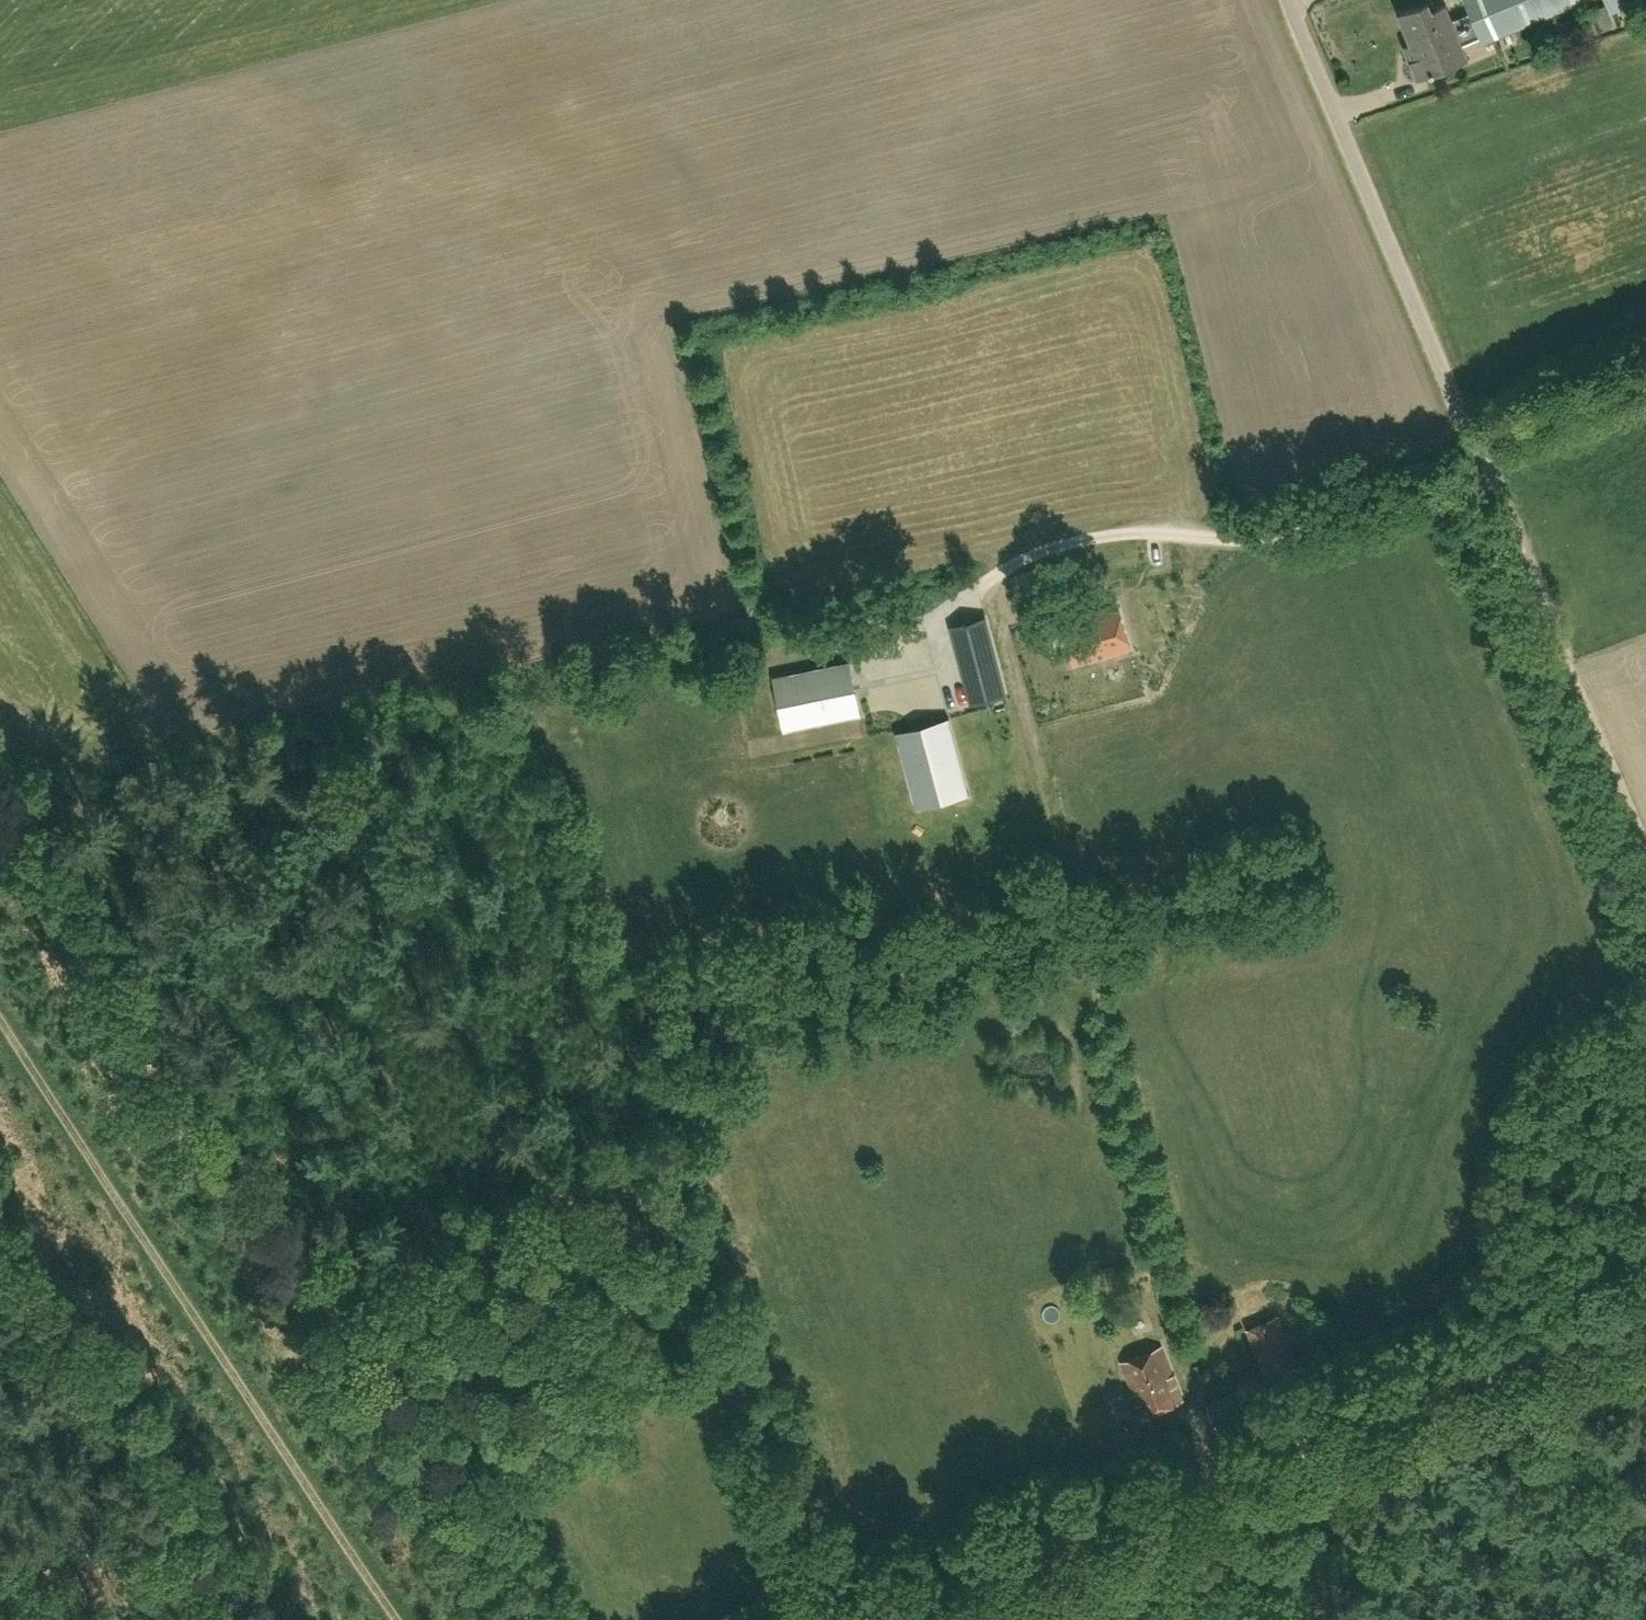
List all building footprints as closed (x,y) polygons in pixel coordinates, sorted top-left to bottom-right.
[(1456,25),(1454,19),(1447,3),(1432,9),(1429,0),(1400,12),(1412,42),(1456,25)] [(1412,42),(1405,45),(1418,77),(1469,56),(1464,43),(1480,36),(1481,41),(1585,0),(1465,0),(1470,13),(1454,19),(1456,25),(1412,42)] [(1611,10),(1638,0),(1607,0),(1611,10)] [(1119,605),(1062,621),(1075,665),(1131,649),(1119,605)] [(991,639),(958,648),(972,701),(1005,692),(991,639)] [(797,725),(857,714),(846,663),(787,675),(797,725)] [(954,730),(902,743),(918,803),(969,789),(954,730)] [(1278,1317),(1246,1330),(1266,1380),(1299,1366),(1292,1349),(1278,1317)] [(1121,1363),(1142,1416),(1183,1400),(1163,1347),(1121,1363)] [(1240,1389),(1207,1402),(1218,1427),(1250,1413),(1240,1389)]
